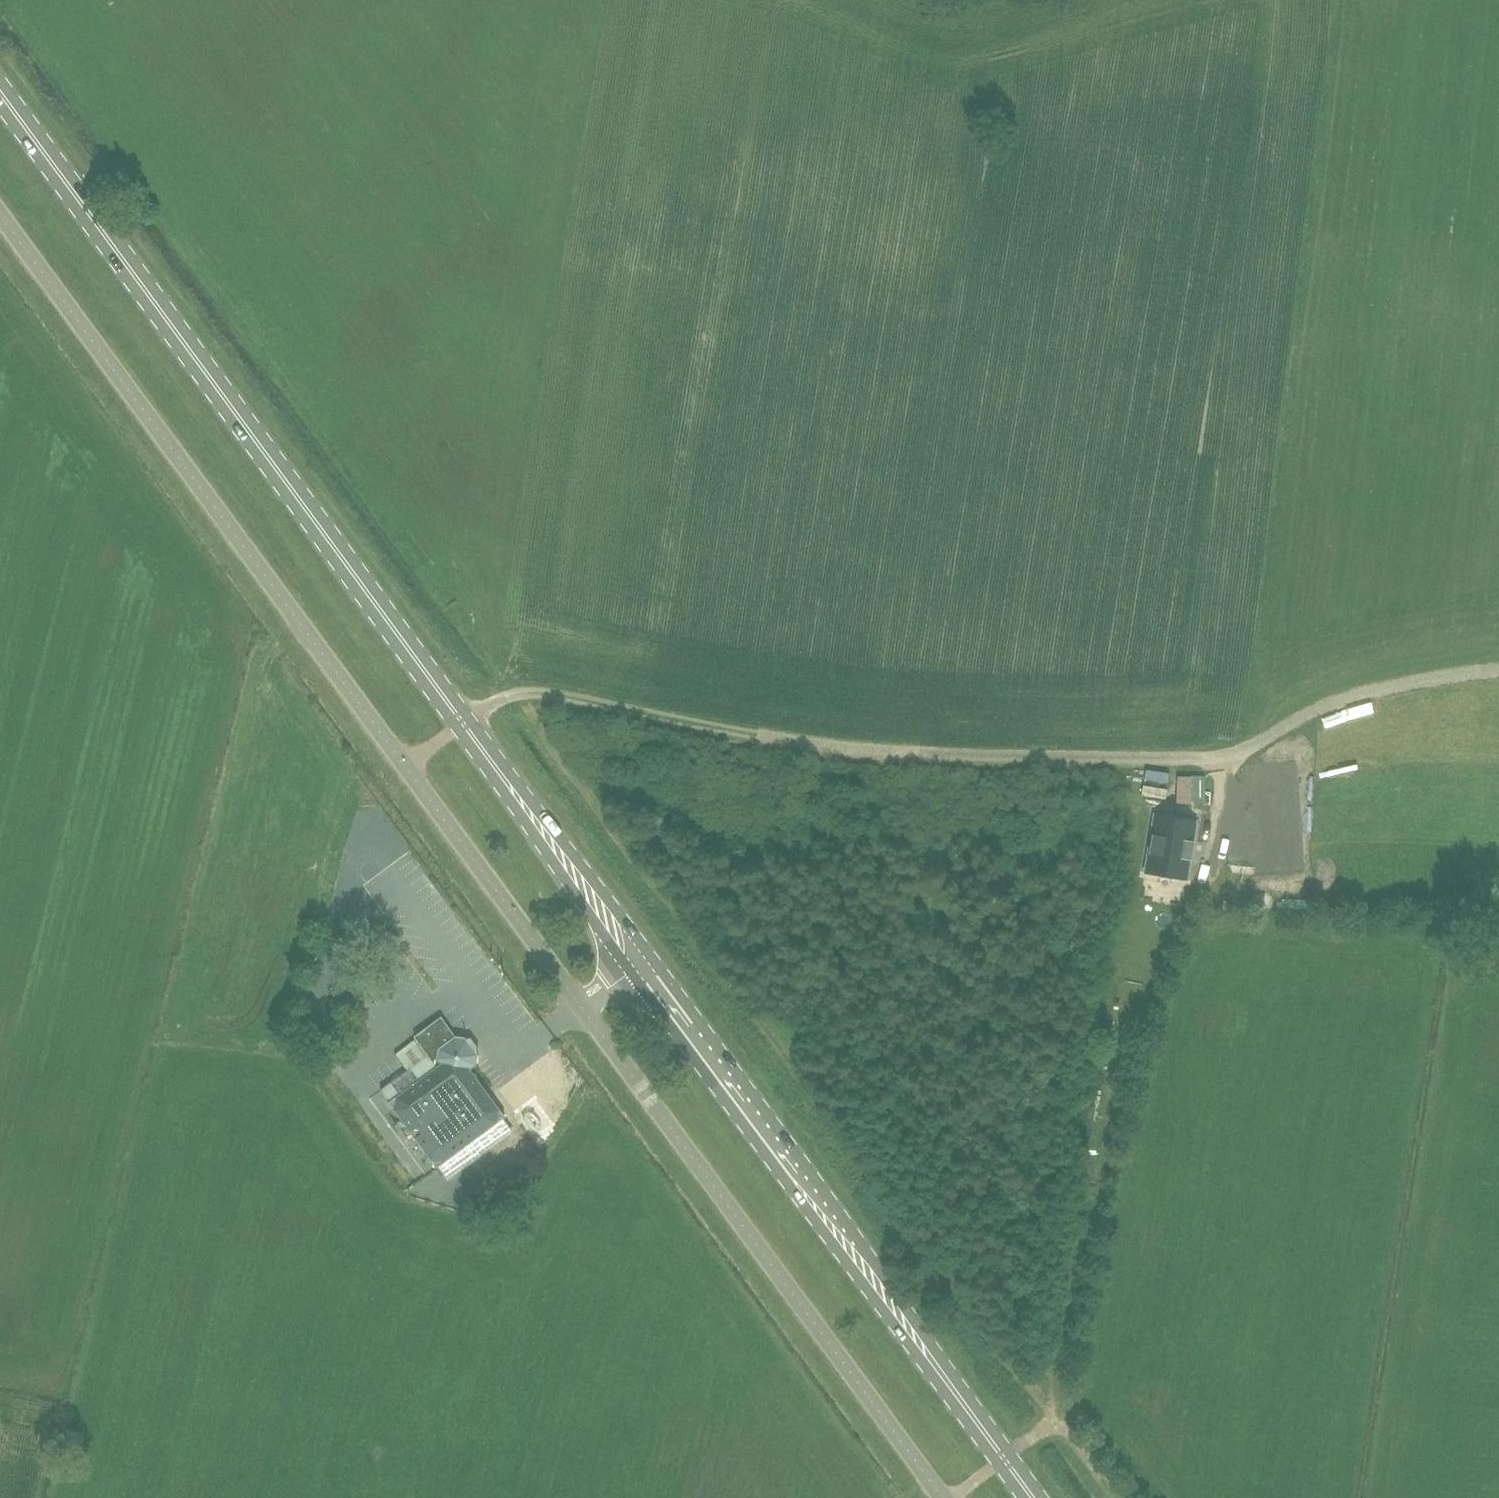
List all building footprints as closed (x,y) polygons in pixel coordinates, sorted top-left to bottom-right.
[(1192,804),(1204,805),(1206,777),(1194,776),(1192,804)] [(1196,823),(1155,816),(1145,873),(1187,880),(1190,860),(1191,860),(1191,859),(1190,859),(1192,843),(1194,844),(1194,842),(1193,842),(1196,823)] [(464,1037),(456,1036),(442,1017),(414,1037),(436,1067),(423,1077),(414,1065),(380,1089),(389,1102),(388,1103),(437,1168),(505,1116),(470,1069),(476,1065),(477,1054),(474,1051),(471,1050),(466,1044),(467,1041),(464,1037)]
